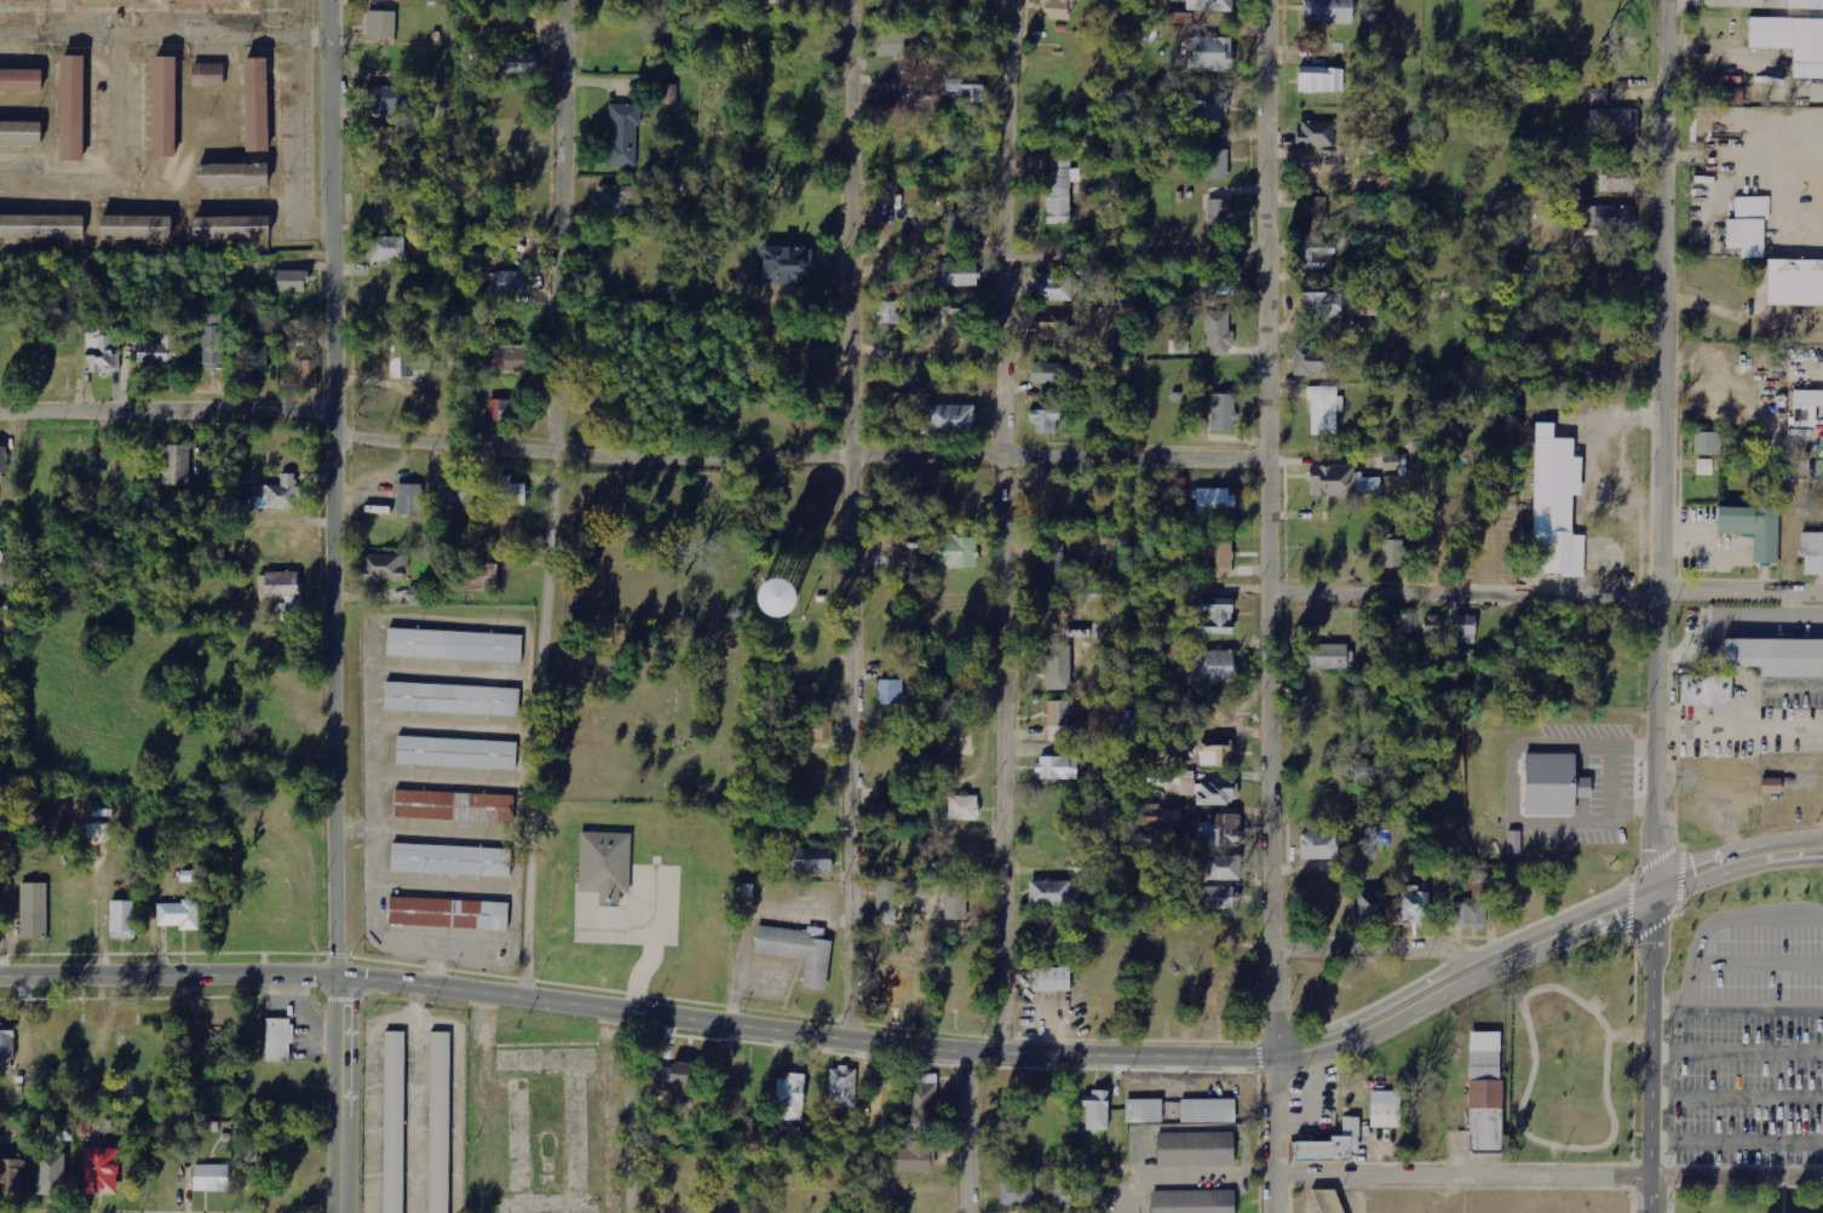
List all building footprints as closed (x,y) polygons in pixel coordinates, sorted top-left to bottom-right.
[(1069,21),(1070,0),(1040,0),(1039,20),(1069,21)] [(1186,11),(1232,12),(1232,0),(1187,0),(1186,11)] [(1303,25),(1352,25),(1352,0),(1302,0),(1303,25)] [(1784,11),(1822,11),(1822,0),(1784,0),(1784,11)] [(365,37),(396,38),(397,12),(366,11),(365,37)] [(1189,14),(1164,13),(1163,23),(1189,24),(1189,14)] [(1747,21),(1747,50),(1790,50),(1790,80),(1822,80),(1822,21),(1747,21)] [(1231,70),(1232,38),(1189,38),(1189,69),(1231,70)] [(538,53),(508,52),(507,74),(537,75),(538,53)] [(82,162),(82,56),(59,56),(59,162),(82,162)] [(176,56),(153,56),(153,157),(176,157),(176,56)] [(243,153),(268,153),(268,58),(243,58),(243,153)] [(222,63),(190,63),(190,87),(222,87),(222,63)] [(1298,92),(1343,93),(1344,68),(1298,68),(1298,92)] [(0,69),(0,92),(40,92),(40,69),(0,69)] [(985,80),(948,80),(947,103),(985,103),(985,80)] [(912,105),(912,82),(879,83),(879,106),(912,105)] [(678,85),(660,86),(660,105),(678,105),(678,85)] [(364,87),(365,115),(407,114),(406,87),(364,87)] [(1744,88),(1722,88),(1722,105),(1744,106),(1744,88)] [(1192,124),(1226,124),(1226,94),(1191,95),(1192,124)] [(639,166),(638,105),(610,105),(610,167),(639,166)] [(1637,140),(1638,109),(1597,109),(1597,139),(1637,140)] [(1333,121),(1298,122),(1299,147),(1334,146),(1333,121)] [(0,122),(0,146),(40,146),(40,122),(0,122)] [(400,128),(374,128),(373,150),(400,150),(400,128)] [(1206,150),(1207,179),(1229,178),(1228,150),(1206,150)] [(1070,154),(1048,154),(1050,224),(1071,224),(1070,154)] [(196,165),(196,189),(268,189),(268,165),(196,165)] [(1635,193),(1636,167),(1603,166),(1602,192),(1635,193)] [(630,216),(630,199),(636,199),(637,187),(598,186),(598,215),(630,216)] [(1208,229),(1222,229),(1222,221),(1232,220),(1231,192),(1207,192),(1208,229)] [(1327,197),(1301,198),(1302,231),(1328,231),(1327,197)] [(1764,251),(1764,199),(1731,199),(1731,222),(1724,222),(1724,251),(1764,251)] [(1632,206),(1588,207),(1588,225),(1593,225),(1593,232),(1633,231),(1632,206)] [(985,235),(985,211),(953,212),(953,235),(985,235)] [(82,241),(82,217),(0,217),(0,241),(82,241)] [(169,241),(169,217),(99,217),(99,241),(169,241)] [(192,241),(269,241),(269,217),(192,217),(192,241)] [(1530,236),(1549,236),(1550,220),(1530,220),(1530,236)] [(1297,270),(1333,271),(1334,242),(1330,242),(1330,233),(1298,231),(1297,270)] [(406,237),(367,238),(367,262),(406,261),(406,237)] [(760,284),(811,284),(811,248),(760,248),(760,284)] [(1822,307),(1822,261),(1765,260),(1764,305),(1822,307)] [(977,286),(977,263),(940,264),(940,287),(977,286)] [(308,292),(308,271),(278,272),(278,293),(308,292)] [(491,296),(531,296),(531,283),(526,283),(526,272),(491,272),(491,296)] [(1238,297),(1238,273),(1200,273),(1200,296),(1238,297)] [(106,297),(119,296),(119,276),(105,277),(106,297)] [(1071,276),(1031,277),(1032,302),(1071,301),(1071,276)] [(1305,318),(1341,318),(1342,287),(1298,286),(1297,301),(1305,301),(1305,318)] [(899,302),(879,302),(879,326),(900,325),(899,302)] [(1207,311),(1207,356),(1231,356),(1231,311),(1207,311)] [(224,313),(202,314),(203,368),(224,368),(224,313)] [(1035,330),(1045,329),(1046,340),(1070,339),(1069,315),(1034,316),(1035,330)] [(284,334),(300,334),(301,321),(284,320),(284,334)] [(122,372),(122,355),(114,355),(114,325),(87,326),(89,373),(122,372)] [(138,365),(179,364),(178,336),(163,336),(163,343),(138,343),(138,365)] [(268,374),(268,342),(238,342),(238,355),(241,355),(241,374),(268,374)] [(494,347),(494,372),(526,372),(525,347),(494,347)] [(1332,347),(1293,348),(1294,377),(1332,376),(1332,347)] [(317,360),(297,361),(297,389),(318,389),(317,360)] [(433,361),(414,360),(413,377),(433,378),(433,361)] [(1029,383),(1075,384),(1075,365),(1030,364),(1029,383)] [(1338,436),(1337,413),(1344,413),(1344,397),(1337,397),(1337,387),(1307,388),(1307,401),(1311,401),(1312,436),(1338,436)] [(1815,406),(1822,406),(1822,391),(1793,391),(1793,428),(1815,428),(1815,406)] [(888,410),(909,410),(909,394),(889,393),(888,410)] [(1236,395),(1212,394),(1211,431),(1235,432),(1236,395)] [(490,422),(517,423),(518,401),(490,400),(490,422)] [(974,431),(973,405),(926,406),(926,431),(974,431)] [(1029,410),(1029,423),(1035,422),(1036,434),(1056,434),(1056,421),(1064,421),(1064,410),(1029,410)] [(1532,420),(1553,420),(1571,420),(1570,455),(1578,455),(1578,491),(1570,491),(1570,531),(1582,531),(1581,575),(1555,575),(1555,570),(1530,569),(1532,420)] [(1694,455),(1721,456),(1722,433),(1694,433),(1694,455)] [(163,485),(190,486),(191,446),(164,445),(163,485)] [(8,473),(7,447),(0,448),(0,473),(8,473)] [(1696,475),(1712,476),(1713,460),(1697,460),(1696,475)] [(1309,467),(1310,497),(1381,495),(1380,476),(1354,477),(1354,466),(1309,467)] [(258,509),(300,508),(299,474),(281,475),(282,485),(267,486),(267,497),(258,497),(258,509)] [(497,506),(525,506),(526,485),(512,484),(512,476),(498,475),(497,506)] [(442,504),(475,505),(476,482),(442,481),(442,504)] [(397,516),(424,516),(424,485),(398,484),(397,516)] [(1234,513),(1234,488),(1196,489),(1196,514),(1234,513)] [(1779,509),(1716,509),(1716,535),(1754,535),(1753,564),(1779,564),(1779,509)] [(1822,576),(1822,557),(1822,537),(1822,534),(1800,533),(1800,558),(1804,558),(1803,575),(1822,576)] [(976,537),(935,538),(936,570),(977,568),(976,537)] [(1404,541),(1383,541),(1382,567),(1403,568),(1404,541)] [(1205,543),(1206,578),(1233,577),(1232,542),(1205,543)] [(1064,545),(1040,545),(1041,584),(1065,584),(1064,545)] [(405,581),(405,568),(410,568),(410,555),(363,556),(364,582),(405,581)] [(499,590),(500,564),(467,562),(466,589),(499,590)] [(299,572),(264,572),(264,600),(286,599),(286,609),(300,608),(299,572)] [(778,584),(739,584),(740,621),(779,620),(778,584)] [(410,587),(411,605),(430,604),(430,586),(410,587)] [(1200,613),(1208,613),(1208,621),(1197,621),(1197,634),(1232,635),(1233,600),(1201,599),(1200,613)] [(1411,631),(1411,615),(1400,615),(1400,631),(1411,631)] [(1441,615),(1425,615),(1424,634),(1441,634),(1441,615)] [(1476,616),(1457,616),(1457,644),(1476,644),(1476,616)] [(519,636),(385,631),(384,659),(518,663),(519,636)] [(1725,640),(1725,668),(1760,668),(1760,678),(1822,678),(1822,640),(1725,640)] [(1070,645),(1039,645),(1039,659),(1045,659),(1046,691),(1071,690),(1070,645)] [(1347,645),(1304,645),(1304,669),(1346,670),(1347,645)] [(1234,651),(1192,652),(1193,684),(1235,683),(1234,651)] [(1729,707),(1729,673),(1679,672),(1679,707),(1729,707)] [(902,681),(879,681),(878,705),(902,705),(902,681)] [(514,717),(516,689),(383,684),(381,712),(514,717)] [(1049,741),(1070,741),(1069,702),(1047,703),(1049,741)] [(832,720),(800,719),(798,749),(826,750),(826,738),(832,738),(832,720)] [(513,771),(514,742),(395,738),(393,766),(513,771)] [(1201,767),(1235,766),(1234,746),(1200,747),(1201,767)] [(1590,799),(1590,779),(1575,779),(1575,754),(1523,753),(1522,817),(1575,817),(1575,799),(1590,799)] [(1078,757),(1038,758),(1038,780),(1078,780),(1078,757)] [(1195,796),(1195,773),(1148,773),(1148,786),(1180,785),(1180,796),(1195,796)] [(1761,795),(1781,795),(1781,779),(1761,779),(1761,795)] [(1196,805),(1237,805),(1238,784),(1197,783),(1196,805)] [(510,798),(391,792),(390,820),(508,824),(510,798)] [(978,797),(949,796),(949,821),(978,821),(978,797)] [(1180,810),(1161,810),(1161,804),(1144,805),(1144,831),(1165,831),(1165,825),(1180,824),(1180,810)] [(1208,823),(1198,823),(1198,847),(1239,849),(1240,816),(1208,815),(1208,823)] [(1522,831),(1508,831),(1509,855),(1522,855),(1522,831)] [(629,894),(630,834),(580,833),(578,893),(598,893),(598,907),(619,908),(619,894),(629,894)] [(1336,833),(1300,835),(1300,861),(1337,860),(1336,833)] [(390,845),(389,874),(506,879),(508,851),(390,845)] [(830,848),(792,849),(792,875),(831,874),(830,848)] [(1205,881),(1240,882),(1240,857),(1205,857),(1205,881)] [(181,871),(182,883),(206,882),(206,871),(181,871)] [(1030,881),(1029,906),(1079,908),(1080,883),(1030,881)] [(899,883),(877,882),(876,912),(898,913),(899,883)] [(47,884),(21,884),(21,940),(48,939),(47,884)] [(945,921),(967,920),(966,885),(944,885),(945,921)] [(1401,923),(1429,924),(1430,893),(1418,893),(1418,887),(1402,887),(1401,923)] [(1204,910),(1236,911),(1237,888),(1205,888),(1204,910)] [(1385,919),(1384,890),(1357,891),(1358,920),(1385,919)] [(385,929),(505,932),(505,904),(386,899),(385,929)] [(1453,927),(1486,927),(1486,901),(1453,901),(1453,927)] [(138,902),(110,902),(110,934),(137,935),(138,902)] [(159,903),(159,927),(180,926),(180,931),(199,931),(199,902),(159,903)] [(752,950),(755,921),(805,929),(806,925),(823,927),(822,936),(830,937),(823,989),(799,985),(803,961),(797,960),(798,958),(752,950)] [(902,936),(911,936),(911,942),(929,942),(930,927),(902,926),(902,936)] [(1033,969),(1033,993),(1071,993),(1071,969),(1033,969)] [(911,972),(880,972),(880,1002),(911,1002),(911,972)] [(293,1019),(267,1019),(266,1061),(292,1062),(293,1019)] [(14,1059),(15,1024),(0,1023),(0,1059),(14,1059)] [(403,1029),(402,1212),(381,1212),(381,1029),(403,1029)] [(447,1029),(447,1212),(425,1212),(426,1029),(447,1029)] [(1502,1032),(1470,1032),(1469,1153),(1500,1154),(1502,1032)] [(699,1096),(701,1063),(669,1061),(667,1094),(699,1096)] [(829,1067),(829,1107),(856,1107),(857,1068),(829,1067)] [(776,1075),(774,1119),(803,1120),(804,1075),(776,1075)] [(937,1083),(921,1083),(921,1084),(907,1084),(906,1124),(918,1124),(918,1132),(936,1132),(937,1083)] [(1108,1130),(1108,1091),(1081,1092),(1081,1107),(1085,1107),(1086,1131),(1108,1130)] [(1122,1125),(1160,1125),(1160,1100),(1122,1100),(1122,1125)] [(1232,1123),(1232,1100),(1177,1100),(1177,1123),(1232,1123)] [(1370,1128),(1402,1127),(1402,1103),(1370,1104),(1370,1128)] [(1293,1161),(1351,1160),(1351,1152),(1360,1152),(1359,1117),(1343,1117),(1343,1136),(1330,1136),(1330,1141),(1293,1141),(1293,1161)] [(92,1120),(75,1119),(75,1134),(92,1134),(92,1120)] [(1155,1134),(1155,1168),(1232,1168),(1232,1134),(1155,1134)] [(931,1171),(930,1147),(897,1147),(897,1172),(931,1171)] [(117,1194),(118,1149),(85,1148),(84,1193),(117,1194)] [(67,1154),(39,1153),(37,1195),(65,1196),(67,1154)] [(0,1159),(0,1193),(24,1194),(25,1160),(0,1159)] [(194,1191),(229,1192),(230,1165),(194,1164),(194,1191)] [(1034,1205),(1033,1179),(1000,1179),(1001,1205),(1034,1205)] [(1053,1212),(1078,1212),(1079,1183),(1053,1182),(1053,1212)] [(1312,1195),(1319,1212),(1342,1212),(1333,1188),(1312,1195)] [(1149,1212),(1232,1212),(1232,1194),(1149,1194),(1149,1212)]
